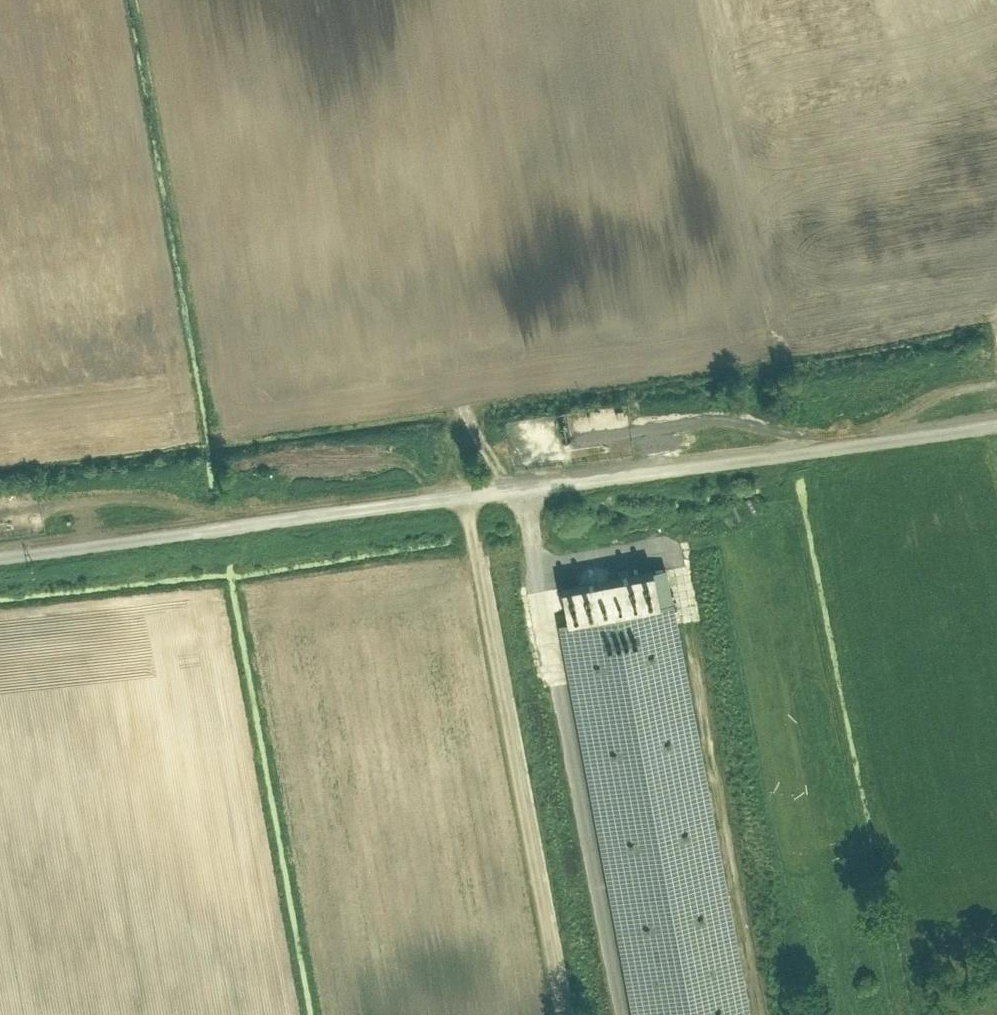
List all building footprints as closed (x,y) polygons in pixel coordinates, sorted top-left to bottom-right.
[(667,566),(552,588),(632,1014),(751,1014),(667,566)]
